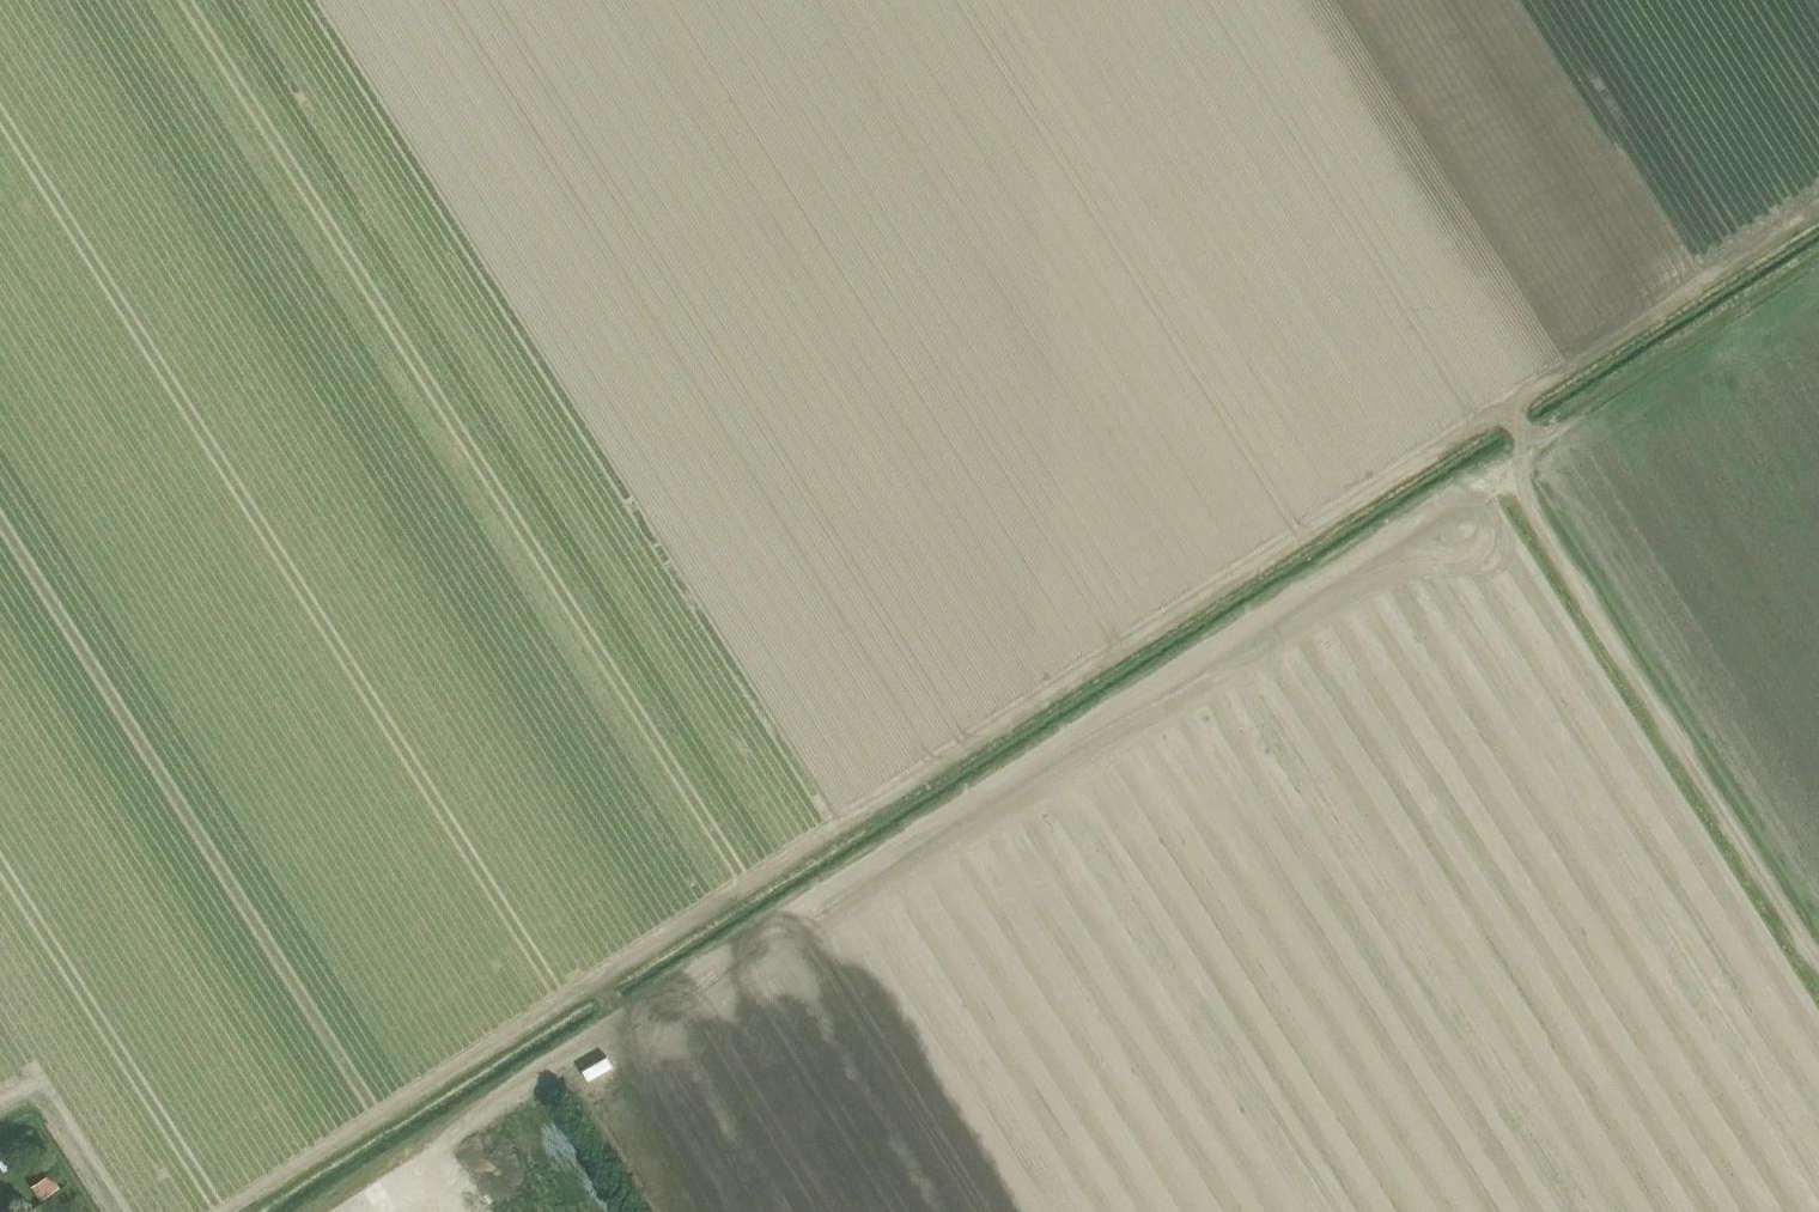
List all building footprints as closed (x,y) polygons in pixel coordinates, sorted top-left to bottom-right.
[(49,1167),(30,1179),(39,1193),(58,1181),(49,1167)]
